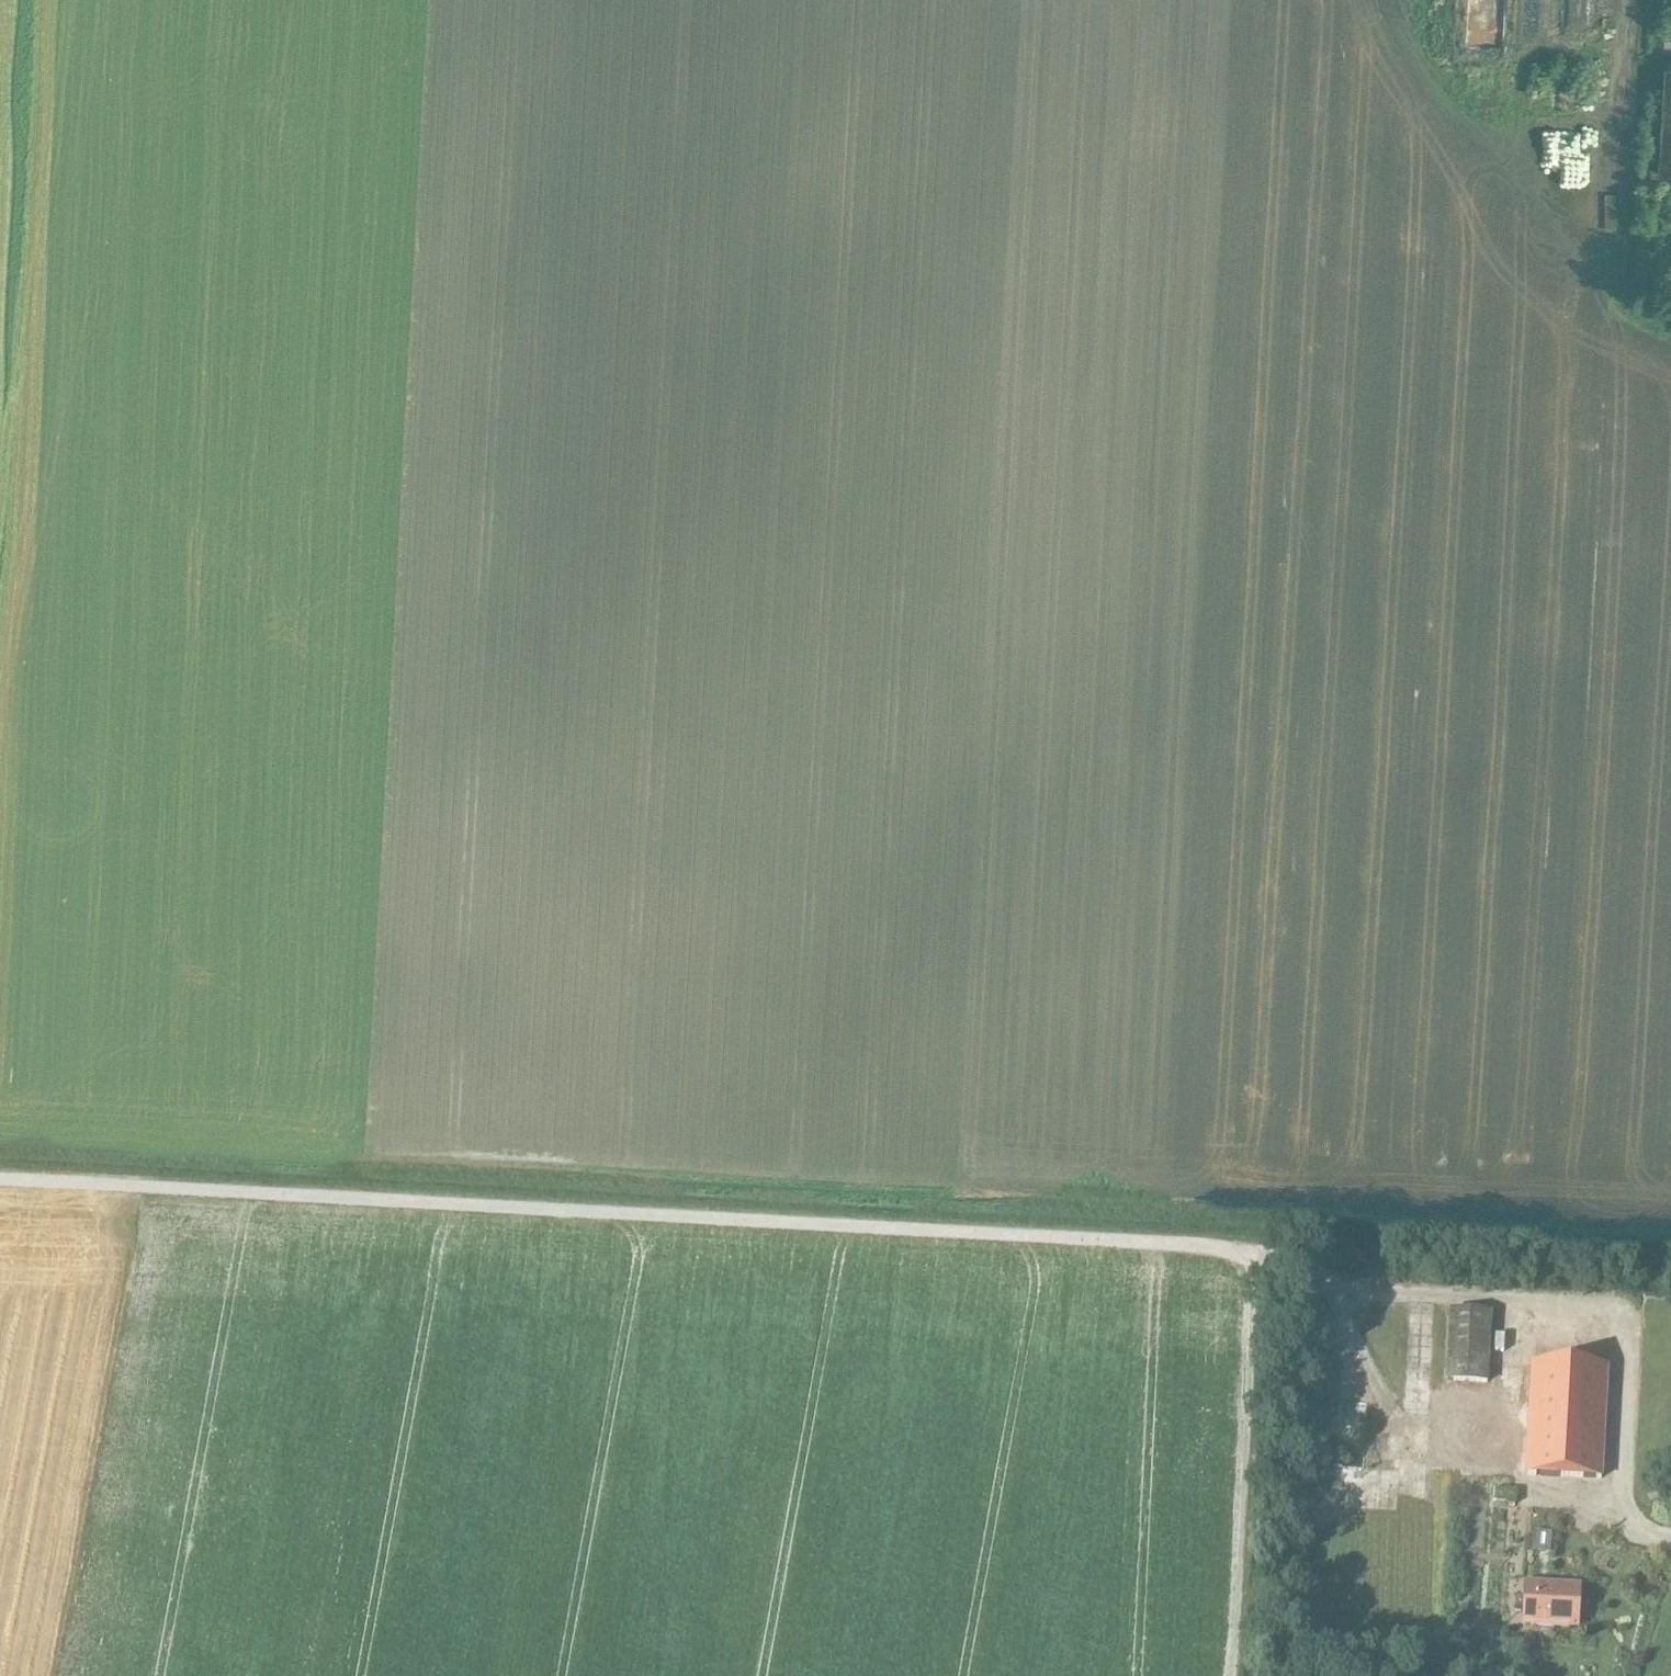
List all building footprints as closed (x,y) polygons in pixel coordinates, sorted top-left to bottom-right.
[(1558,11),(1558,0),(1541,0),(1541,11),(1558,11)] [(1513,32),(1513,10),(1485,11),(1485,32),(1513,32)] [(1559,131),(1556,148),(1582,153),(1585,136),(1559,131)] [(1487,1383),(1491,1315),(1450,1312),(1446,1380),(1487,1383)] [(1616,1331),(1583,1333),(1584,1346),(1568,1347),(1569,1360),(1617,1358),(1616,1331)] [(1501,1419),(1432,1415),(1429,1466),(1526,1471),(1526,1475),(1601,1479),(1607,1369),(1532,1365),(1529,1420),(1501,1419)] [(1515,1503),(1516,1492),(1493,1490),(1492,1502),(1515,1503)] [(1404,1538),(1413,1526),(1399,1516),(1390,1528),(1404,1538)] [(1576,1628),(1579,1587),(1526,1584),(1523,1624),(1576,1628)]
